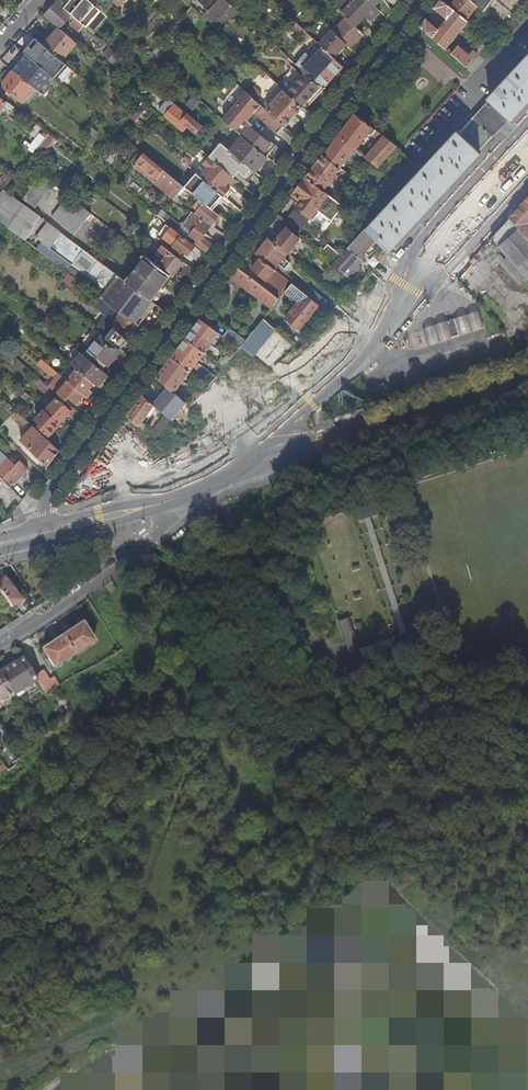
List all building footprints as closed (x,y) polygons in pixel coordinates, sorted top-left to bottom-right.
[(84,26),(87,29),(101,13),(87,0),(75,0),(70,4),(66,0),(56,0),(55,1),(57,3),(84,26)] [(200,4),(208,12),(203,17),(213,26),(230,7),(222,0),(203,0),(200,4)] [(351,3),(348,0),(338,0),(333,5),(341,14),(351,3)] [(368,0),(355,0),(351,3),(365,17),(370,22),(380,12),(368,0)] [(380,12),(387,18),(392,11),(381,0),(382,0),(368,0),(380,12)] [(450,7),(441,0),(434,9),(448,20),(439,31),(426,20),(420,28),(445,50),(468,22),(466,21),(450,7)] [(469,0),(455,0),(450,7),(466,21),(477,7),(469,0)] [(477,7),(483,11),(492,0),(469,0),(477,7)] [(57,3),(55,1),(49,8),(51,10),(57,3)] [(57,3),(51,10),(46,16),(61,29),(69,18),(73,21),(69,24),(78,32),(84,26),(57,3)] [(365,17),(351,3),(341,14),(346,19),(355,27),(365,17)] [(232,7),(214,27),(217,30),(229,18),(232,20),(239,13),(235,10),(232,7)] [(355,27),(346,19),(333,32),(346,45),(348,46),(350,48),(363,34),(360,31),(355,27)] [(307,42),(311,37),(296,23),(292,28),(307,42)] [(369,41),(374,35),(365,26),(360,31),(363,34),(369,41)] [(77,44),(59,28),(44,46),(62,61),(77,44)] [(333,58),(346,45),(333,32),(332,31),(318,44),(333,58)] [(37,42),(26,56),(51,77),(56,81),(67,68),(37,42)] [(322,90),(343,67),(335,60),(333,58),(318,44),(316,42),(295,65),(305,74),(320,88),(322,90)] [(335,60),(348,46),(346,45),(333,58),(335,60)] [(458,46),(451,55),(466,68),(474,59),(471,57),(458,46)] [(115,53),(110,48),(104,55),(109,60),(115,53)] [(156,48),(149,56),(158,65),(165,56),(156,48)] [(109,60),(116,67),(122,59),(115,53),(109,60)] [(51,77),(26,56),(13,71),(28,84),(33,88),(38,92),(51,77)] [(489,100),(490,101),(509,118),(511,121),(527,103),(527,59),(489,100)] [(28,84),(13,71),(4,82),(3,87),(22,102),(33,88),(28,84)] [(302,108),(320,88),(305,74),(287,94),(302,108)] [(56,81),(51,77),(38,92),(43,97),(56,81)] [(247,94),(232,81),(226,87),(241,100),(247,94)] [(252,87),(247,94),(252,99),(255,101),(261,95),(252,87)] [(200,88),(194,96),(213,113),(219,105),(215,101),(200,88)] [(267,113),(283,127),(284,128),(303,109),(302,108),(287,94),(280,88),(277,91),(282,96),(267,113)] [(247,94),(241,100),(277,134),(283,127),(267,113),(255,101),(252,99),(247,94)] [(4,106),(7,108),(5,110),(9,114),(14,108),(7,103),(6,103),(0,98),(0,111),(4,106)] [(196,134),(202,127),(187,114),(186,115),(174,105),(174,104),(168,98),(163,104),(165,106),(167,104),(171,108),(164,116),(177,126),(183,118),(187,122),(185,125),(196,134)] [(509,118),(490,101),(474,118),(480,123),(479,124),(492,136),(509,118)] [(276,165),(284,154),(271,142),(269,143),(250,128),(246,133),(233,122),(236,119),(219,105),(213,113),(218,117),(243,137),(268,158),(276,165)] [(303,109),(284,128),(287,131),(305,111),(303,109)] [(383,136),(355,114),(338,137),(356,151),(370,133),(371,135),(376,139),(379,140),(383,136)] [(406,233),(480,155),(477,152),(492,136),(479,124),(480,123),(474,118),(458,134),(457,134),(404,191),(366,231),(375,240),(388,253),(406,233)] [(35,138),(42,130),(36,125),(29,134),(35,138)] [(33,154),(37,149),(45,138),(40,134),(31,145),(27,149),(33,154)] [(44,154),(54,140),(47,134),(45,138),(37,149),(44,154)] [(268,158),(243,137),(231,152),(251,169),(259,160),(263,163),(268,158)] [(356,151),(338,137),(335,140),(336,141),(324,156),(340,169),(352,153),(355,155),(355,157),(360,161),(363,156),(356,151)] [(397,146),(385,138),(367,159),(377,168),(397,146)] [(27,149),(31,145),(26,141),(23,146),(27,149)] [(252,171),(251,169),(231,152),(218,141),(206,155),(209,157),(233,178),(235,180),(249,192),(253,188),(247,182),(244,180),(252,171)] [(181,184),(144,154),(134,166),(174,199),(184,187),(181,184)] [(340,169),(324,156),(315,167),(334,182),(338,177),(336,175),(340,169)] [(233,178),(209,157),(203,164),(207,168),(199,177),(224,197),(230,190),(228,188),(226,187),(233,178)] [(254,172),(255,173),(263,163),(259,160),(251,169),(252,171),(254,172)] [(334,182),(315,167),(306,179),(323,192),(328,185),(330,187),(334,182)] [(247,182),(255,173),(254,172),(252,171),(244,180),(247,182)] [(52,184),(41,175),(22,201),(33,210),(52,184)] [(1,194),(4,190),(11,181),(5,176),(0,183),(0,193),(1,194)] [(213,211),(224,197),(199,177),(197,176),(186,189),(199,200),(213,211)] [(235,180),(233,178),(226,187),(228,188),(235,180)] [(323,192),(306,179),(293,196),(301,201),(297,207),(311,218),(322,203),(328,195),(323,192)] [(341,180),(337,184),(344,190),(348,185),(341,180)] [(344,190),(337,184),(333,189),(340,195),(344,190)] [(32,226),(39,217),(4,190),(1,194),(0,195),(0,202),(32,226)] [(328,195),(322,203),(331,210),(335,209),(340,203),(328,195)] [(75,235),(91,214),(68,197),(52,218),(75,235)] [(213,211),(199,200),(193,208),(198,212),(194,217),(190,222),(188,220),(183,227),(180,231),(197,244),(197,245),(206,252),(213,244),(204,237),(206,233),(212,226),(219,216),(213,211)] [(518,212),(511,219),(527,240),(527,230),(526,227),(527,225),(527,200),(518,212)] [(22,239),(32,226),(0,202),(0,222),(22,239)] [(166,213),(162,219),(179,232),(180,231),(183,227),(166,213)] [(492,239),(508,257),(527,279),(527,240),(511,219),(494,237),(492,239)] [(48,224),(41,233),(56,244),(63,235),(48,224)] [(218,242),(224,234),(212,226),(206,233),(218,242)] [(287,229),(275,242),(278,244),(288,253),(299,240),(287,229)] [(375,240),(366,231),(364,229),(364,230),(340,256),(333,264),(343,274),(357,258),(358,259),(375,240)] [(56,244),(41,233),(37,238),(52,249),(56,244)] [(183,252),(200,265),(207,257),(181,237),(172,250),(180,256),(183,252)] [(196,271),(154,239),(150,244),(158,251),(155,255),(146,248),(142,254),(145,256),(151,260),(154,255),(158,258),(154,263),(171,277),(184,286),(188,282),(196,271)] [(268,239),(256,254),(261,258),(274,269),(288,253),(278,244),(276,246),(268,239)] [(328,245),(321,253),(333,264),(340,256),(328,245)] [(151,260),(145,256),(126,282),(152,302),(171,277),(154,263),(151,260)] [(527,279),(508,257),(500,264),(520,286),(527,279)] [(274,269),(261,258),(252,269),(267,281),(276,270),(274,269)] [(357,258),(343,274),(347,278),(362,262),(358,259),(357,258)] [(98,275),(111,285),(118,276),(104,266),(98,275)] [(263,287),(238,269),(228,282),(236,288),(239,284),(271,309),(279,299),(263,287)] [(267,281),(263,287),(279,299),(285,292),(292,283),(276,270),(267,281)] [(106,291),(111,285),(98,275),(93,281),(106,291)] [(111,285),(115,288),(121,279),(118,276),(111,285)] [(145,311),(152,302),(126,282),(121,279),(115,288),(145,311)] [(298,302),(285,319),(301,331),(320,307),(312,300),(304,294),(292,283),(285,292),(298,302)] [(100,298),(105,302),(115,288),(111,285),(106,291),(100,298)] [(143,312),(145,311),(115,288),(105,302),(135,324),(143,312)] [(135,332),(138,327),(135,324),(105,302),(100,298),(95,295),(89,303),(115,322),(112,326),(129,339),(133,334),(135,332)] [(320,307),(323,309),(327,304),(316,295),(312,300),(320,307)] [(148,313),(155,304),(152,302),(145,311),(148,313)] [(138,327),(148,313),(145,311),(143,312),(135,324),(138,327)] [(454,322),(458,335),(482,327),(478,314),(454,322)] [(219,333),(200,319),(192,330),(212,344),(219,333)] [(276,330),(264,319),(241,347),(253,357),(276,330)] [(458,336),(458,335),(454,322),(453,320),(446,323),(446,324),(450,337),(451,338),(458,336)] [(426,345),(450,337),(446,324),(422,332),(426,345)] [(230,328),(224,336),(235,345),(240,348),(241,347),(245,340),(230,328)] [(212,344),(192,330),(185,339),(205,353),(212,344)] [(113,354),(118,348),(100,333),(95,340),(113,354)] [(205,353),(185,339),(178,348),(198,363),(205,353)] [(103,371),(113,359),(110,358),(113,354),(95,340),(83,354),(103,371)] [(235,345),(226,355),(231,358),(240,348),(235,345)] [(198,363),(178,348),(171,358),(190,372),(198,363)] [(70,363),(72,365),(82,353),(79,351),(70,363)] [(94,384),(99,387),(108,375),(103,371),(83,354),(82,353),(72,365),(78,370),(94,384)] [(81,400),(91,410),(95,404),(88,397),(68,381),(41,358),(37,364),(54,379),(49,386),(58,394),(66,401),(69,398),(77,405),(81,400)] [(171,358),(164,367),(183,382),(190,372),(171,358)] [(164,367),(156,377),(168,387),(175,393),(183,382),(164,367)] [(68,381),(88,397),(89,395),(87,393),(89,390),(94,384),(78,370),(68,381)] [(39,380),(35,385),(45,394),(50,389),(39,380)] [(157,396),(150,402),(155,406),(171,420),(186,403),(175,393),(168,387),(159,397),(157,396)] [(196,391),(186,403),(190,407),(201,395),(196,391)] [(150,402),(143,395),(132,409),(127,416),(131,420),(142,429),(144,425),(142,423),(155,406),(150,402)] [(47,411),(61,424),(72,412),(58,399),(47,411)] [(47,411),(46,410),(37,420),(42,425),(40,427),(50,436),(61,424),(47,411)] [(30,423),(17,411),(13,415),(26,427),(30,423)] [(171,420),(166,417),(152,435),(157,439),(171,420)] [(48,468),(61,452),(37,430),(37,431),(34,428),(21,441),(48,468)] [(28,470),(20,462),(18,464),(16,466),(8,458),(0,467),(0,473),(13,485),(16,482),(28,470)] [(11,487),(21,497),(26,492),(16,482),(13,485),(11,487)] [(0,582),(0,593),(4,598),(12,608),(21,601),(3,579),(0,582)] [(83,623),(63,636),(75,654),(95,641),(83,623)] [(75,654),(63,636),(44,649),(55,667),(75,654)] [(24,658),(0,673),(0,674),(12,693),(13,695),(37,679),(37,678),(24,658)] [(55,690),(61,686),(57,679),(51,683),(45,673),(37,678),(37,679),(47,695),(55,690)] [(0,674),(0,700),(12,693),(0,674)]
